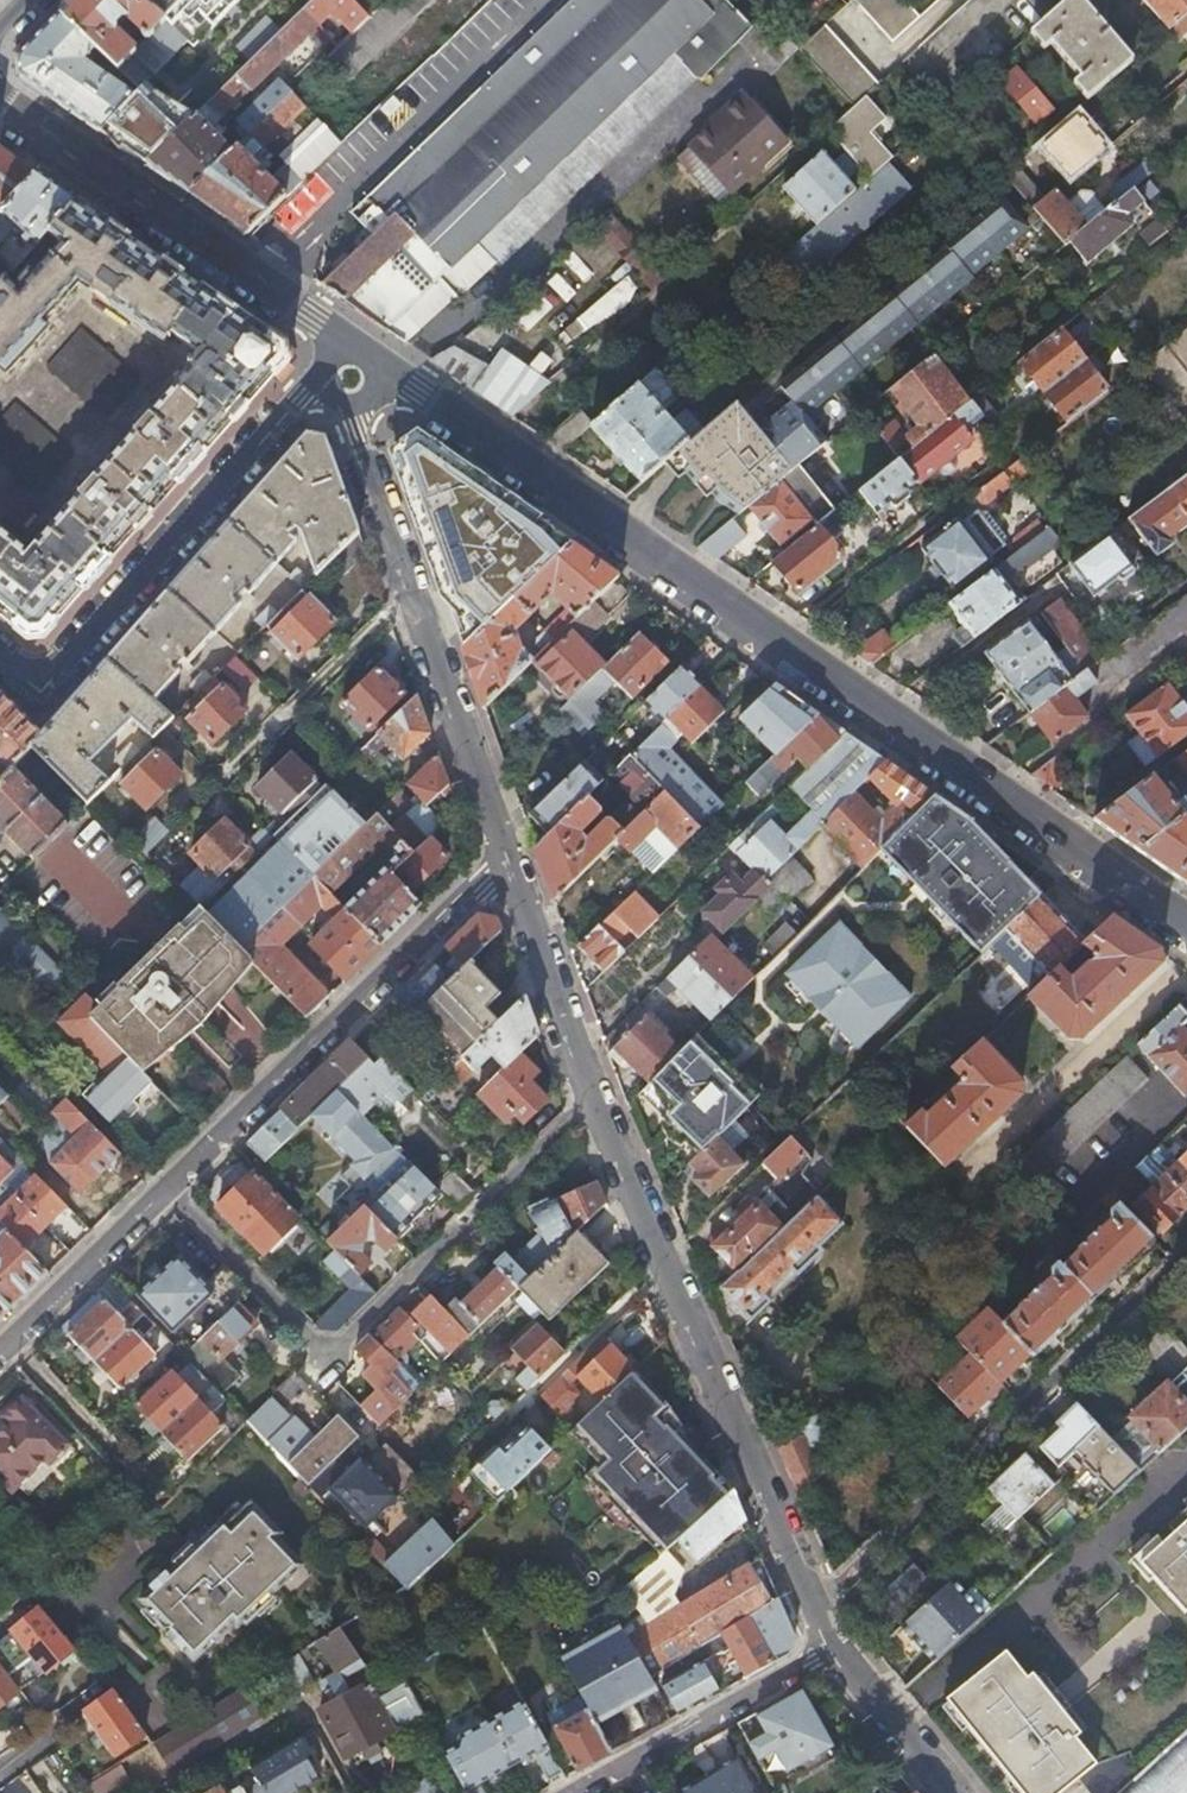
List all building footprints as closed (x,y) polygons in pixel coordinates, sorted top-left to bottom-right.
[(62,14),(97,47),(99,49),(119,68),(121,70),(134,56),(137,52),(118,34),(118,26),(124,21),(131,21),(150,39),(165,20),(145,0),(75,0),(62,14)] [(165,20),(187,41),(226,0),(184,0),(165,20)] [(701,0),(571,0),(368,197),(387,218),(320,284),(343,299),(387,330),(405,343),(455,295),(492,261),(494,263),(499,268),(699,78),(677,55),(717,17),(701,0)] [(353,32),(364,22),(368,17),(352,0),(320,0),(339,20),(340,18),(353,32)] [(327,58),(348,79),(429,0),(386,0),(376,10),(368,17),(364,22),(353,32),(327,58)] [(368,17),(376,10),(386,0),(352,0),(368,17)] [(892,42),(920,16),(906,0),(855,0),(892,42)] [(1118,72),(1132,59),(1083,0),(1070,0),(1031,34),(1045,50),(1051,45),(1069,67),(1065,71),(1069,76),(1074,72),(1080,79),(1074,84),(1086,99),(1088,98),(1093,93),(1116,74),(1118,72)] [(1186,12),(1186,0),(1145,0),(1169,28),(1186,12)] [(162,174),(189,192),(231,151),(223,142),(228,137),(223,132),(218,137),(210,129),(318,24),(304,9),(146,163),(162,174)] [(772,73),(799,48),(767,13),(740,39),(743,42),(772,73)] [(21,76),(101,131),(135,96),(85,60),(97,47),(62,14),(19,58),(21,76)] [(743,42),(740,39),(717,17),(677,55),(699,78),(705,78),(743,42)] [(165,20),(150,39),(139,50),(159,70),(187,41),(165,20)] [(853,107),(865,95),(878,83),(825,23),(799,48),(853,107)] [(119,68),(99,49),(94,54),(114,73),(119,68)] [(121,70),(141,89),(155,75),(134,56),(121,70)] [(999,83),(1034,124),(1051,109),(1016,68),(999,83)] [(104,134),(129,151),(153,128),(158,132),(189,101),(161,74),(104,134)] [(1137,99),(1116,74),(1093,93),(1100,101),(1115,118),(1137,99)] [(250,132),(292,92),(280,79),(238,120),(250,132)] [(218,213),(248,233),(303,180),(285,163),(269,178),(254,162),(258,158),(254,153),(263,146),(264,147),(306,105),(292,92),(250,132),(231,151),(189,192),(218,213)] [(1093,93),(1088,98),(1094,106),(1100,101),(1093,93)] [(888,162),(892,158),(869,131),(885,117),(865,95),(853,107),(827,130),(870,178),(881,168),(888,162)] [(380,108),(388,116),(401,105),(393,96),(380,108)] [(718,209),(785,146),(748,106),(742,99),(674,162),(718,209)] [(748,106),(785,146),(790,141),(753,101),(748,106)] [(1070,177),(1106,147),(1079,115),(1043,145),(1070,177)] [(0,147),(0,209),(1,210),(36,172),(0,147)] [(784,185),(817,224),(856,190),(822,152),(784,185)] [(314,172),(332,184),(343,168),(326,156),(314,172)] [(1126,194),(1134,188),(1157,168),(1149,158),(1118,184),(1126,194)] [(886,174),(893,167),(888,162),(881,168),(886,174)] [(817,224),(783,255),(791,265),(780,274),(795,292),(912,189),(893,167),(886,174),(881,168),(870,178),(856,190),(817,224)] [(47,233),(78,201),(36,172),(1,210),(0,211),(0,243),(17,225),(26,234),(21,239),(26,245),(32,239),(37,245),(47,233)] [(1115,203),(1126,194),(1118,184),(1108,195),(1115,203)] [(1127,218),(1146,203),(1134,188),(1126,194),(1115,203),(1106,211),(1085,228),(1070,241),(1088,264),(1134,227),(1127,218)] [(1065,245),(1070,241),(1085,228),(1106,211),(1091,192),(1081,191),(1065,204),(1054,191),(1033,208),(1065,245)] [(1,368),(6,373),(46,328),(42,324),(79,283),(163,340),(201,286),(78,201),(47,233),(60,246),(34,275),(29,270),(14,286),(5,278),(0,283),(0,368),(1,368)] [(751,437),(728,409),(704,430),(672,457),(708,493),(740,514),(749,507),(796,468),(826,443),(806,419),(971,281),(969,278),(1026,231),(1001,201),(944,247),(946,250),(780,388),(792,402),(771,420),(754,418),(751,437)] [(1134,231),(1145,246),(1164,232),(1153,218),(1134,231)] [(650,292),(663,280),(608,220),(594,233),(650,292)] [(750,254),(765,271),(772,265),(776,261),(761,245),(750,254)] [(552,310),(586,273),(562,250),(527,287),(552,310)] [(791,265),(783,255),(776,261),(772,265),(780,274),(791,265)] [(588,327),(637,294),(625,277),(576,310),(588,327)] [(201,286),(163,340),(167,342),(173,335),(199,354),(193,362),(191,368),(176,386),(201,409),(196,415),(218,435),(285,359),(283,343),(201,286)] [(1109,390),(1061,328),(1020,361),(1068,422),(1109,390)] [(137,378),(81,329),(48,366),(104,414),(137,378)] [(430,359),(513,417),(529,402),(453,349),(430,359)] [(970,402),(932,355),(890,390),(900,402),(896,405),(909,422),(914,419),(922,429),(911,438),(896,420),(880,433),(900,458),(970,402)] [(676,389),(657,367),(593,423),(590,426),(641,484),(672,457),(704,430),(686,408),(670,422),(661,412),(677,399),(672,393),(676,389)] [(140,477),(164,497),(192,465),(218,435),(196,415),(201,409),(176,386),(109,462),(135,484),(140,477)] [(979,411),(971,400),(970,402),(900,458),(859,492),(878,515),(880,513),(883,517),(886,514),(883,511),(890,504),(894,508),(899,508),(911,498),(911,493),(908,490),(917,483),(919,484),(972,441),(961,426),(979,411)] [(16,403),(0,421),(0,456),(38,489),(71,451),(16,403)] [(590,426),(593,423),(580,408),(545,439),(562,451),(590,426)] [(505,548),(536,517),(402,424),(386,435),(448,607),(505,548)] [(331,561),(359,534),(324,438),(306,435),(270,475),(228,523),(275,564),(295,541),(288,535),(293,530),(301,537),(313,568),(304,577),(296,569),(289,576),(302,590),(331,561)] [(1034,475),(1021,459),(1000,475),(1013,491),(1034,475)] [(89,537),(111,557),(139,526),(164,497),(140,477),(135,484),(109,462),(67,510),(92,533),(89,537)] [(804,478),(796,468),(749,507),(781,547),(814,520),(789,490),(804,478)] [(1167,489),(1186,516),(1186,474),(1167,489)] [(1013,491),(1000,475),(988,484),(999,498),(1005,506),(1017,497),(1013,491)] [(999,498),(988,484),(973,496),(984,511),(999,498)] [(1186,526),(1186,516),(1167,489),(1129,518),(1157,556),(1174,543),(1171,538),(1186,526)] [(984,511),(973,496),(953,511),(957,517),(984,511)] [(0,560),(0,612),(28,635),(44,634),(81,591),(111,557),(89,537),(92,533),(67,510),(30,552),(16,541),(0,560)] [(1,529),(15,540),(25,529),(11,517),(1,529)] [(536,517),(505,548),(531,575),(521,585),(526,590),(574,544),(536,517)] [(700,547),(718,559),(747,535),(734,519),(700,547)] [(837,537),(823,520),(773,561),(797,591),(803,591),(839,563),(840,556),(830,543),(837,537)] [(922,548),(954,589),(991,562),(959,520),(922,548)] [(1012,557),(1044,533),(1034,520),(1003,544),(1012,557)] [(275,564),(228,523),(197,559),(168,592),(215,633),(241,603),(237,599),(241,595),(249,601),(253,596),(249,593),(275,564)] [(16,541),(15,540),(1,529),(0,528),(0,560),(16,541)] [(1060,542),(1050,528),(1044,533),(1012,557),(951,603),(958,613),(956,615),(965,628),(968,627),(974,636),(1019,601),(1001,578),(1018,565),(1033,584),(1062,561),(1056,552),(1060,542)] [(1110,533),(1070,563),(1072,567),(1070,568),(1079,580),(1081,579),(1094,595),(1117,578),(1119,580),(1124,581),(1133,573),(1135,569),(1133,566),(1134,565),(1110,533)] [(366,554),(359,534),(331,561),(346,575),(366,554)] [(574,544),(526,590),(515,601),(530,616),(560,588),(564,592),(560,596),(561,603),(568,610),(545,632),(554,641),(617,579),(620,576),(574,544)] [(630,594),(617,579),(554,641),(543,652),(534,661),(555,683),(553,692),(561,699),(569,697),(571,700),(602,669),(605,666),(581,642),(630,594)] [(215,633),(168,592),(136,628),(107,661),(154,702),(180,672),(175,668),(179,664),(187,671),(192,666),(188,663),(215,633)] [(306,600),(300,593),(280,613),(273,620),(279,626),(271,634),(297,660),(333,624),(308,598),(306,600)] [(1104,656),(1085,671),(1073,681),(1031,713),(1052,741),(1088,714),(1076,698),(1112,671),(1119,680),(1186,629),(1186,594),(1104,656)] [(1075,617),(1062,600),(1056,600),(1041,612),(1052,627),(1057,624),(1060,628),(1075,617)] [(515,601),(464,650),(485,709),(532,662),(522,651),(514,632),(530,616),(515,601)] [(1103,603),(1088,614),(1105,636),(1110,637),(1121,628),(1103,603)] [(273,620),(280,613),(271,605),(255,620),(264,628),(273,620)] [(1104,656),(1075,617),(1060,628),(1057,624),(1052,627),(1076,659),(1085,671),(1104,656)] [(1028,621),(986,653),(1031,713),(1073,681),(1064,668),(1028,621)] [(870,664),(896,645),(883,629),(852,652),(870,664)] [(554,641),(545,632),(538,639),(537,645),(543,652),(554,641)] [(571,700),(559,712),(584,738),(606,715),(594,703),(615,682),(632,699),(670,663),(639,632),(605,666),(602,669),(571,700)] [(256,679),(235,657),(222,670),(243,692),(256,679)] [(1064,668),(1073,681),(1085,671),(1076,659),(1064,668)] [(33,747),(89,803),(93,798),(110,781),(91,761),(133,719),(153,739),(173,719),(154,702),(107,661),(73,700),(40,737),(42,738),(33,747)] [(702,684),(683,665),(644,704),(663,723),(667,719),(700,686),(702,684)] [(377,735),(388,724),(382,717),(404,696),(378,670),(342,705),(368,732),(371,728),(377,735)] [(189,686),(198,694),(212,680),(204,671),(189,686)] [(246,711),(214,678),(212,680),(198,694),(186,706),(193,712),(188,718),(213,744),(246,711)] [(1186,735),(1186,708),(1168,683),(1125,716),(1157,758),(1186,735)] [(819,714),(775,684),(739,718),(770,751),(760,760),(765,766),(819,714)] [(726,712),(700,686),(667,719),(693,745),(726,712)] [(11,769),(33,747),(42,738),(40,737),(21,717),(0,696),(0,761),(10,770),(11,769)] [(431,733),(417,696),(388,724),(377,735),(362,750),(377,766),(379,762),(373,756),(386,743),(402,760),(431,733)] [(846,733),(819,714),(765,766),(758,773),(748,783),(759,795),(798,758),(809,769),(846,733)] [(688,751),(662,724),(631,756),(665,792),(691,819),(701,829),(721,809),(690,776),(683,776),(679,780),(669,770),(688,751)] [(846,733),(809,769),(773,804),(783,814),(800,798),(813,811),(797,827),(786,837),(764,814),(746,831),(781,866),(791,856),(821,826),(854,793),(869,779),(887,761),(846,733)] [(124,768),(121,771),(127,777),(122,783),(147,809),(180,776),(149,743),(139,753),(124,768)] [(116,760),(124,768),(139,753),(131,745),(116,760)] [(1176,758),(1186,772),(1186,750),(1176,758)] [(452,791),(438,753),(376,814),(391,829),(414,853),(427,840),(429,838),(438,829),(443,824),(426,807),(441,793),(445,797),(452,791)] [(295,815),(322,788),(291,756),(258,788),(283,814),(288,809),(295,815)] [(631,756),(611,777),(645,812),(665,792),(631,756)] [(933,794),(887,761),(869,779),(886,797),(871,811),(854,793),(821,826),(861,868),(881,848),(932,795),(933,794)] [(584,764),(530,818),(550,839),(593,795),(604,783),(584,764)] [(33,858),(67,825),(11,769),(10,770),(0,780),(0,824),(33,858)] [(1184,814),(1186,812),(1186,806),(1179,796),(1174,800),(1154,774),(1095,819),(1186,883),(1186,818),(1184,814)] [(274,836),(282,844),(333,795),(325,786),(322,788),(295,815),(274,836)] [(691,819),(665,792),(645,812),(623,834),(617,840),(629,851),(630,850),(654,875),(701,829),(691,819)] [(333,795),(282,844),(313,876),(363,827),(333,795)] [(550,839),(537,852),(555,902),(617,840),(623,834),(613,823),(608,823),(587,844),(579,837),(600,816),(601,810),(597,806),(601,802),(593,795),(550,839)] [(969,820),(932,795),(881,848),(914,883),(926,896),(933,903),(944,915),(981,953),(992,942),(1005,930),(1040,897),(969,820)] [(783,814),(773,804),(764,814),(786,837),(797,827),(783,814)] [(391,829),(376,814),(363,827),(313,876),(330,894),(384,841),(399,856),(345,909),(380,946),(421,906),(417,903),(391,876),(414,853),(391,829)] [(132,838),(147,853),(169,831),(155,816),(132,838)] [(221,875),(227,882),(241,868),(256,853),(225,821),(190,855),(215,880),(221,875)] [(746,831),(730,847),(754,872),(741,885),(731,876),(718,890),(723,895),(705,912),(705,922),(718,935),(752,903),(770,885),(766,881),(781,866),(746,831)] [(446,855),(429,838),(427,840),(414,853),(391,876),(417,903),(430,888),(422,879),(446,855)] [(254,963),(307,1018),(328,997),(280,947),(324,904),(339,919),(311,947),(345,980),(380,946),(345,909),(330,894),(313,876),(282,844),(208,916),(242,951),(254,963)] [(264,854),(260,850),(256,853),(241,868),(242,869),(239,873),(242,877),(247,872),(246,871),(264,854)] [(770,885),(752,903),(761,913),(783,891),(789,897),(810,876),(791,856),(781,866),(766,881),(770,885)] [(926,896),(914,883),(909,888),(921,901),(926,896)] [(1041,895),(1040,897),(1005,930),(1007,931),(1024,950),(1050,976),(1058,968),(1064,963),(1077,950),(1085,943),(1086,942),(1041,895)] [(944,915),(933,903),(927,907),(939,920),(944,915)] [(204,1023),(254,963),(242,951),(208,916),(200,908),(198,906),(118,986),(119,988),(99,1008),(89,1019),(141,1071),(204,1023)] [(13,955),(37,979),(54,962),(0,907),(0,968),(13,955)] [(470,961),(501,930),(498,920),(481,915),(446,949),(453,956),(459,962),(464,967),(470,961)] [(1167,956),(1112,917),(1086,942),(1085,943),(1097,955),(1070,980),(1058,968),(1050,976),(1029,996),(1069,1038),(1081,1038),(1167,956)] [(763,943),(775,955),(797,933),(784,920),(763,943)] [(575,934),(584,943),(596,930),(588,922),(575,934)] [(839,923),(786,973),(855,1047),(909,996),(839,923)] [(625,951),(600,927),(596,930),(584,943),(578,949),(602,974),(625,951)] [(1007,931),(1005,930),(992,942),(1008,959),(1013,960),(1024,950),(1007,931)] [(709,936),(689,957),(732,1000),(753,978),(709,936)] [(1084,957),(1077,950),(1064,963),(1071,969),(1084,957)] [(459,962),(453,956),(440,969),(446,975),(459,962)] [(689,957),(659,987),(668,995),(677,985),(712,1020),(732,1000),(689,957)] [(456,975),(464,967),(459,962),(446,975),(440,969),(433,961),(393,1000),(412,1018),(456,975)] [(502,995),(470,961),(464,967),(456,975),(412,1018),(457,1065),(458,1064),(501,1022),(488,1009),(502,995)] [(54,962),(37,979),(52,993),(69,977),(54,962)] [(99,1008),(85,994),(69,1010),(57,1022),(109,1076),(98,1089),(93,1084),(81,1096),(109,1123),(112,1120),(119,1113),(123,1118),(130,1119),(138,1111),(136,1104),(133,1100),(151,1082),(141,1071),(89,1019),(99,1008)] [(539,1034),(526,998),(501,1022),(458,1064),(463,1070),(468,1065),(475,1071),(492,1054),(505,1067),(520,1053),(539,1034)] [(412,1018),(393,1000),(374,1019),(392,1038),(412,1018)] [(1137,1045),(1185,1095),(1186,1093),(1186,1029),(1183,1025),(1186,1021),(1186,1012),(1179,1004),(1137,1045)] [(647,1016),(609,1055),(621,1067),(626,1062),(649,1085),(650,1084),(683,1050),(647,1016)] [(702,1031),(706,1026),(698,1018),(694,1023),(702,1031)] [(697,1035),(683,1050),(650,1084),(654,1088),(664,1114),(660,1117),(667,1124),(686,1143),(699,1157),(719,1137),(752,1106),(759,1099),(697,1035)] [(1023,1082),(983,1040),(950,1072),(962,1085),(926,1119),(914,1106),(906,1114),(898,1121),(945,1169),(1022,1096),(1023,1082)] [(345,1047),(333,1059),(247,1143),(266,1162),(312,1116),(339,1090),(351,1078),(364,1066),(345,1047)] [(539,1072),(520,1053),(505,1067),(478,1094),(506,1122),(515,1113),(524,1122),(547,1099),(529,1081),(539,1072)] [(1126,1055),(1016,1160),(1039,1184),(1148,1079),(1126,1055)] [(363,1114),(403,1076),(384,1056),(375,1064),(370,1059),(364,1066),(351,1078),(339,1090),(363,1114)] [(650,1084),(649,1085),(639,1095),(660,1117),(664,1114),(654,1088),(650,1084)] [(915,1105),(895,1084),(886,1093),(906,1114),(914,1106),(915,1105)] [(0,1088),(0,1105),(9,1097),(0,1088)] [(339,1090),(312,1116),(356,1161),(350,1167),(351,1168),(341,1178),(351,1188),(334,1204),(350,1221),(365,1205),(410,1161),(390,1142),(376,1127),(363,1114),(339,1090)] [(9,1097),(0,1105),(0,1140),(3,1143),(5,1144),(30,1119),(9,1097)] [(120,1154),(66,1099),(53,1113),(57,1117),(41,1132),(48,1163),(79,1194),(120,1154)] [(123,1118),(119,1113),(112,1120),(117,1124),(123,1118)] [(376,1127),(390,1142),(402,1130),(388,1115),(376,1127)] [(932,1183),(945,1169),(898,1121),(885,1134),(932,1183)] [(686,1143),(667,1124),(661,1131),(663,1135),(667,1140),(673,1146),(679,1149),(686,1143)] [(805,1153),(789,1136),(784,1141),(762,1162),(778,1179),(805,1153)] [(744,1163),(719,1137),(699,1157),(690,1165),(699,1174),(692,1181),(709,1197),(744,1163)] [(22,1162),(5,1144),(3,1143),(0,1145),(0,1184),(1,1183),(22,1162)] [(1186,1196),(1186,1157),(1167,1175),(1186,1196)] [(410,1161),(365,1205),(398,1238),(399,1240),(414,1226),(410,1222),(405,1217),(421,1201),(426,1207),(430,1210),(444,1196),(435,1187),(410,1161)] [(444,1196),(459,1212),(479,1193),(472,1189),(453,1170),(435,1187),(444,1196)] [(286,1234),(296,1223),(300,1220),(255,1173),(219,1207),(265,1254),(269,1251),(286,1234)] [(45,1228),(66,1206),(34,1174),(13,1196),(45,1228)] [(1186,1206),(1186,1196),(1167,1175),(1138,1204),(1163,1231),(1179,1217),(1177,1215),(1186,1206)] [(45,1228),(13,1196),(1,1183),(0,1184),(0,1225),(5,1230),(24,1249),(45,1228)] [(607,1202),(598,1183),(553,1203),(531,1212),(546,1240),(519,1243),(524,1248),(508,1255),(529,1277),(579,1229),(607,1202)] [(1095,1299),(1155,1242),(1107,1194),(1102,1200),(1113,1211),(1111,1213),(1113,1218),(1103,1228),(1101,1226),(1078,1249),(1080,1251),(1063,1266),(1095,1299)] [(531,1212),(553,1203),(551,1198),(527,1207),(531,1212)] [(739,1273),(722,1289),(751,1321),(771,1302),(763,1293),(790,1267),(798,1275),(823,1251),(819,1247),(843,1224),(818,1198),(783,1231),(739,1273)] [(709,1240),(739,1273),(783,1231),(752,1199),(709,1240)] [(405,1217),(410,1222),(426,1207),(421,1201),(405,1217)] [(350,1221),(328,1242),(338,1251),(360,1274),(371,1264),(359,1252),(360,1246),(368,1238),(377,1237),(387,1248),(398,1238),(365,1205),(350,1221)] [(546,1240),(531,1212),(527,1221),(536,1236),(519,1243),(546,1240)] [(1079,1222),(1078,1223),(1049,1251),(1056,1258),(1086,1229),(1079,1222)] [(301,1228),(296,1223),(286,1234),(269,1251),(273,1255),(301,1228)] [(611,1262),(579,1229),(529,1277),(519,1287),(551,1318),(611,1262)] [(47,1273),(24,1249),(5,1230),(0,1235),(0,1319),(47,1273)] [(503,1250),(506,1252),(508,1255),(524,1248),(519,1243),(503,1250)] [(503,1250),(500,1246),(489,1256),(499,1267),(460,1304),(456,1300),(446,1310),(470,1334),(519,1287),(529,1277),(508,1255),(506,1252),(503,1250)] [(360,1274),(338,1251),(327,1262),(356,1292),(319,1327),(322,1330),(340,1330),(378,1292),(360,1274)] [(1035,1357),(1095,1299),(1063,1266),(1056,1258),(1049,1251),(1043,1257),(1054,1268),(1051,1271),(1052,1278),(1041,1288),(1039,1287),(1018,1307),(1019,1309),(1004,1324),(1031,1352),(1035,1357)] [(213,1293),(230,1311),(237,1304),(251,1291),(224,1264),(205,1283),(179,1256),(138,1295),(173,1332),(213,1293)] [(763,1293),(771,1302),(798,1275),(790,1267),(763,1293)] [(1027,1286),(1020,1279),(989,1309),(996,1316),(1027,1286)] [(452,1351),(470,1334),(446,1310),(433,1296),(416,1313),(423,1321),(418,1325),(411,1318),(400,1308),(357,1350),(375,1369),(364,1378),(376,1392),(362,1406),(377,1423),(433,1370),(418,1354),(419,1350),(420,1346),(418,1342),(417,1340),(429,1327),(452,1351)] [(67,1333),(93,1361),(131,1326),(104,1298),(67,1333)] [(223,1358),(257,1325),(237,1304),(230,1311),(183,1355),(211,1385),(220,1395),(240,1377),(223,1358)] [(1031,1352),(1004,1324),(996,1316),(989,1309),(959,1339),(973,1353),(1000,1382),(1031,1352)] [(423,1321),(416,1313),(411,1318),(418,1325),(423,1321)] [(565,1353),(541,1327),(536,1323),(518,1339),(523,1345),(515,1352),(510,1357),(523,1372),(516,1379),(526,1389),(565,1353)] [(131,1326),(93,1361),(120,1389),(157,1354),(131,1326)] [(603,1336),(541,1395),(552,1407),(573,1429),(635,1370),(603,1336)] [(523,1345),(518,1339),(510,1347),(515,1352),(523,1345)] [(938,1386),(967,1417),(1002,1384),(1000,1382),(973,1353),(938,1386)] [(662,1398),(635,1370),(573,1429),(571,1431),(601,1463),(588,1477),(593,1482),(629,1522),(642,1536),(661,1557),(665,1553),(677,1543),(734,1491),(699,1455),(689,1440),(663,1416),(671,1408),(662,1398)] [(136,1406),(161,1432),(198,1397),(173,1371),(136,1406)] [(1182,1373),(1133,1418),(1135,1420),(1128,1426),(1155,1455),(1186,1425),(1186,1378),(1182,1373)] [(212,1412),(225,1400),(220,1395),(211,1385),(198,1397),(161,1432),(187,1460),(224,1425),(212,1412)] [(71,1444),(20,1392),(1,1411),(9,1420),(0,1429),(0,1480),(12,1492),(45,1459),(50,1464),(71,1444)] [(245,1421),(308,1488),(334,1462),(336,1460),(294,1416),(292,1418),(270,1397),(245,1421)] [(365,1436),(377,1423),(362,1406),(354,1397),(340,1410),(365,1436)] [(494,1403),(487,1410),(496,1419),(506,1408),(502,1404),(494,1403)] [(1111,1495),(1138,1470),(1128,1459),(1106,1435),(1076,1404),(1055,1423),(1060,1428),(1039,1449),(1055,1466),(1073,1450),(1082,1459),(1080,1461),(1111,1495)] [(683,1425),(671,1408),(663,1416),(689,1440),(683,1425)] [(798,1422),(773,1437),(799,1496),(822,1475),(798,1422)] [(496,1447),(470,1473),(498,1502),(551,1451),(527,1427),(501,1452),(496,1447)] [(1128,1459),(1138,1470),(1147,1461),(1138,1451),(1128,1459)] [(989,1491),(1015,1519),(1024,1510),(1052,1485),(1024,1455),(987,1488),(989,1491)] [(344,1474),(327,1490),(364,1528),(398,1495),(361,1457),(344,1474)] [(308,1488),(318,1499),(327,1490),(344,1474),(334,1462),(308,1488)] [(629,1522),(593,1482),(591,1484),(599,1502),(606,1512),(614,1521),(623,1528),(642,1536),(629,1522)] [(746,1519),(734,1491),(677,1543),(686,1552),(696,1563),(745,1521),(746,1519)] [(978,1502),(1003,1530),(1010,1523),(1015,1519),(989,1491),(978,1502)] [(285,1570),(293,1562),(299,1555),(277,1532),(279,1530),(247,1497),(241,1504),(226,1520),(221,1515),(216,1520),(213,1518),(196,1536),(198,1538),(193,1542),(177,1559),(164,1572),(162,1569),(144,1587),(146,1589),(139,1597),(144,1603),(158,1617),(163,1622),(161,1625),(166,1630),(164,1633),(179,1649),(182,1646),(193,1658),(233,1620),(236,1623),(253,1607),(268,1592),(269,1592),(288,1573),(285,1570)] [(226,1520),(241,1504),(235,1498),(220,1513),(221,1515),(226,1520)] [(1056,1503),(1041,1515),(1053,1530),(1068,1518),(1056,1503)] [(1171,1522),(1176,1529),(1165,1539),(1159,1533),(1154,1537),(1135,1554),(1131,1558),(1149,1579),(1153,1574),(1186,1611),(1186,1610),(1186,1508),(1171,1522)] [(453,1544),(432,1519),(391,1557),(373,1538),(370,1541),(366,1537),(360,1543),(403,1589),(428,1565),(430,1567),(453,1544)] [(747,1526),(745,1521),(696,1563),(700,1568),(747,1526)] [(1135,1554),(1154,1537),(1149,1531),(1130,1548),(1135,1554)] [(177,1559),(193,1542),(188,1537),(172,1553),(177,1559)] [(696,1563),(686,1552),(677,1561),(687,1571),(691,1568),(696,1563)] [(624,1591),(632,1600),(673,1596),(681,1570),(665,1553),(661,1557),(624,1591)] [(673,1596),(632,1600),(642,1614),(622,1629),(650,1676),(720,1634),(778,1598),(761,1558),(681,1607),(673,1596)] [(299,1568),(293,1562),(285,1570),(288,1573),(291,1576),(299,1568)] [(700,1568),(696,1563),(691,1568),(695,1572),(700,1568)] [(964,1592),(951,1578),(901,1624),(933,1660),(990,1607),(970,1586),(964,1592)] [(274,1597),(269,1592),(268,1592),(253,1607),(258,1612),(274,1597)] [(39,1607),(28,1594),(17,1602),(29,1617),(39,1607)] [(796,1638),(778,1598),(720,1634),(730,1649),(723,1653),(722,1651),(704,1661),(713,1679),(732,1668),(730,1665),(736,1660),(747,1676),(790,1652),(796,1638)] [(152,1623),(158,1617),(144,1603),(138,1609),(152,1623)] [(73,1646),(39,1607),(29,1617),(11,1632),(43,1671),(73,1646)] [(575,1629),(577,1635),(581,1641),(618,1621),(610,1609),(575,1629)] [(577,1635),(555,1647),(582,1696),(589,1708),(596,1720),(656,1686),(650,1676),(622,1629),(618,1621),(581,1641),(577,1635)] [(360,1661),(339,1629),(317,1641),(322,1650),(338,1674),(360,1661)] [(13,1649),(0,1631),(0,1659),(13,1649)] [(307,1648),(278,1666),(293,1690),(308,1681),(306,1679),(311,1675),(303,1662),(312,1657),(307,1648)] [(1088,1792),(1120,1792),(1135,1779),(1136,1777),(1138,1770),(1138,1763),(1135,1748),(1097,1764),(1076,1737),(1082,1732),(1038,1676),(1034,1671),(1027,1676),(1007,1650),(947,1697),(948,1699),(968,1724),(1016,1784),(1023,1792),(1061,1792),(1078,1779),(1088,1792)] [(713,1679),(704,1661),(662,1684),(679,1714),(720,1691),(713,1679)] [(20,1689),(0,1662),(0,1704),(20,1689)] [(1038,1676),(1082,1732),(1088,1727),(1044,1671),(1038,1676)] [(422,1715),(400,1677),(379,1690),(371,1677),(317,1707),(346,1758),(363,1749),(370,1744),(375,1742),(422,1715)] [(101,1679),(69,1704),(79,1717),(111,1692),(101,1679)] [(244,1686),(150,1744),(167,1774),(262,1717),(244,1686)] [(749,1742),(760,1763),(777,1754),(794,1783),(799,1780),(807,1792),(828,1792),(838,1787),(826,1765),(839,1757),(801,1687),(753,1714),(764,1733),(749,1742)] [(112,1756),(143,1733),(113,1692),(83,1715),(112,1756)] [(589,1708),(582,1696),(547,1715),(578,1770),(613,1751),(596,1720),(589,1708)] [(961,1729),(968,1724),(948,1699),(942,1704),(961,1729)] [(524,1700),(459,1735),(457,1746),(444,1753),(467,1792),(488,1792),(481,1781),(532,1752),(547,1779),(563,1770),(524,1700)] [(293,1738),(300,1749),(316,1739),(310,1727),(293,1738)] [(1135,1779),(1120,1792),(1186,1792),(1186,1731),(1135,1779)] [(248,1766),(264,1792),(274,1792),(313,1769),(300,1749),(293,1738),(248,1766)] [(370,1744),(363,1749),(368,1759),(381,1752),(375,1742),(370,1744)] [(42,1792),(76,1776),(63,1750),(29,1767),(42,1792)] [(737,1758),(677,1792),(757,1792),(737,1758)] [(84,1784),(90,1792),(135,1792),(116,1764),(84,1784)] [(204,1792),(242,1792),(232,1776),(204,1792)] [(1016,1784),(1010,1789),(1013,1792),(1023,1792),(1016,1784)]
